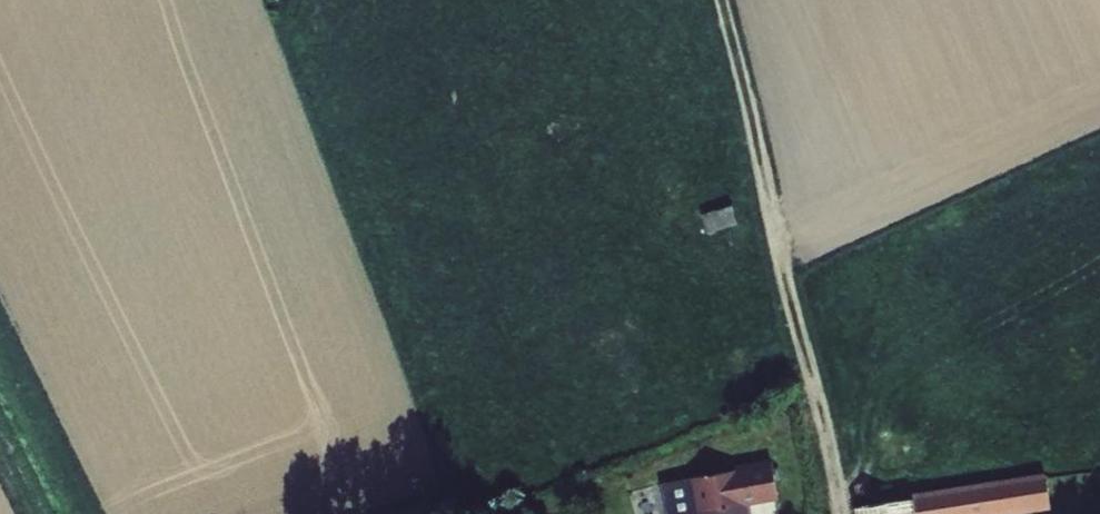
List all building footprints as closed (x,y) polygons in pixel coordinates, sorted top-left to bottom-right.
[(707,230),(733,222),(728,208),(703,215),(707,230)] [(661,485),(666,513),(751,513),(750,507),(779,501),(772,461),(735,467),(735,470),(661,485)] [(912,498),(913,498),(916,513),(1026,513),(1051,510),(1045,474),(911,495),(912,498)] [(913,498),(912,498),(853,507),(854,513),(916,513),(913,498)]
